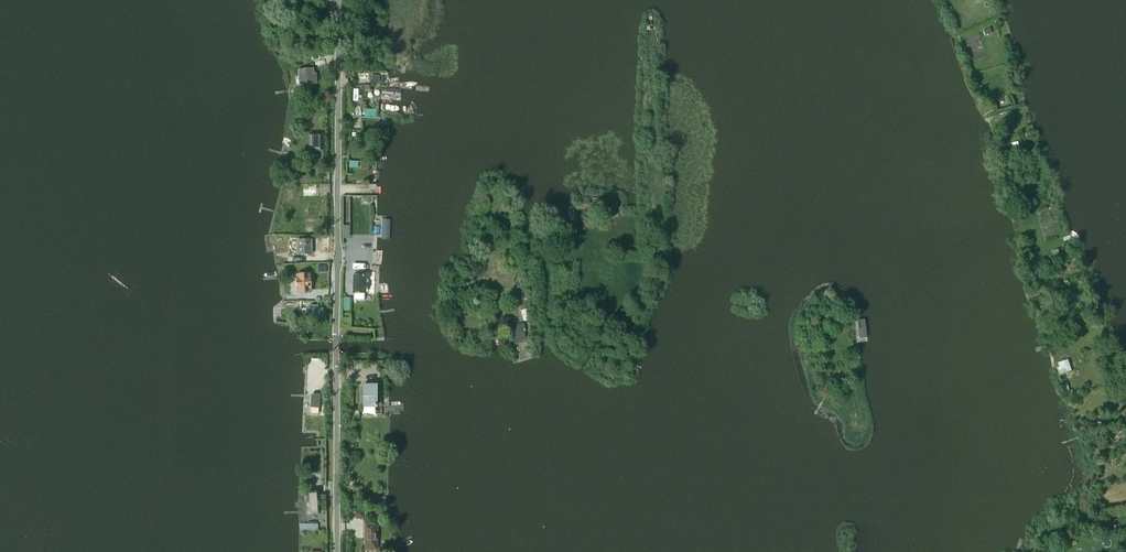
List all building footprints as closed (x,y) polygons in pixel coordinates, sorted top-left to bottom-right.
[(314,77),(313,69),(298,71),(298,76),(301,76),(302,85),(314,84),(314,80),(316,80),(316,77),(314,77)] [(365,110),(365,117),(377,118),(377,110),(365,110)] [(322,134),(308,134),(309,152),(322,152),(322,134)] [(314,185),(304,185),(304,196),(314,196),(314,185)] [(318,220),(318,208),(308,208),(308,212),(305,212),(304,219),(318,220)] [(503,238),(513,233),(509,223),(499,227),(503,238)] [(297,255),(311,255),(311,241),(297,241),(297,255)] [(1042,267),(1033,271),(1037,282),(1047,278),(1042,267)] [(309,275),(296,276),(296,277),(297,292),(297,294),(310,293),(310,292),(309,276),(309,275)] [(353,275),(353,301),(364,301),(365,275),(353,275)] [(519,304),(520,310),(531,307),(529,298),(522,299),(523,303),(519,304)] [(306,309),(306,318),(322,319),(322,310),(317,310),(318,306),(309,306),(309,309),(306,309)] [(521,311),(524,321),(531,320),(528,309),(521,311)] [(859,339),(866,338),(865,326),(864,326),(863,320),(857,321),(857,329),(858,329),(859,339)] [(525,332),(523,324),(506,328),(506,330),(509,330),(511,337),(513,337),(515,344),(525,342),(523,332),(525,332)] [(1060,367),(1058,368),(1060,374),(1072,370),(1068,360),(1059,363),(1060,367)] [(1068,383),(1063,384),(1066,394),(1068,393),(1069,398),(1075,396),(1073,390),(1070,391),(1068,383)] [(363,407),(374,407),(374,385),(363,385),(363,407)] [(311,395),(310,408),(318,408),(319,403),(324,403),(325,396),(319,396),(311,395)] [(318,494),(307,495),(309,515),(319,515),(318,494)] [(355,511),(355,519),(364,519),(380,517),(379,510),(364,511),(355,511)] [(1119,519),(1103,522),(1106,534),(1121,531),(1119,519)] [(376,549),(376,527),(366,527),(366,549),(376,549)]
